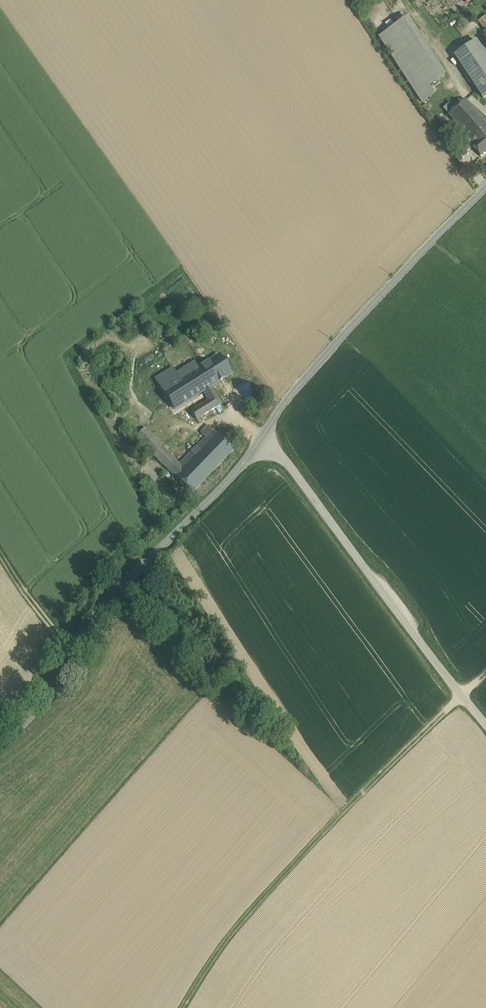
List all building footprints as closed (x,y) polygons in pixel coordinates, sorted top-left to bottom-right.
[(382,36),(418,92),(426,88),(445,76),(408,19),(382,36)] [(477,42),(455,56),(484,99),(485,97),(485,55),(477,42)] [(418,92),(417,94),(422,102),(432,96),(426,88),(418,92)] [(466,100),(456,109),(449,115),(467,135),(484,120),(466,100)] [(444,109),(449,115),(456,109),(451,103),(444,109)] [(484,120),(467,135),(475,144),(473,147),(481,157),(485,153),(485,123),(484,120)] [(458,143),(460,145),(461,144),(467,152),(473,147),(475,144),(467,135),(458,143)] [(469,154),(467,152),(461,144),(460,145),(451,152),(459,162),(469,154)] [(199,370),(210,387),(210,386),(233,372),(222,355),(199,370)] [(195,363),(186,369),(190,375),(199,370),(195,363)] [(186,369),(176,375),(180,381),(190,375),(186,369)] [(190,375),(180,381),(176,375),(174,371),(158,382),(175,409),(203,391),(210,387),(199,370),(190,375)] [(222,404),(210,386),(210,387),(203,391),(209,400),(198,407),(191,411),(197,420),(222,404)] [(180,465),(129,411),(120,419),(171,473),(180,465)] [(209,425),(201,433),(206,438),(213,430),(209,425)] [(180,465),(171,473),(192,493),(234,450),(213,430),(206,438),(180,465)]
